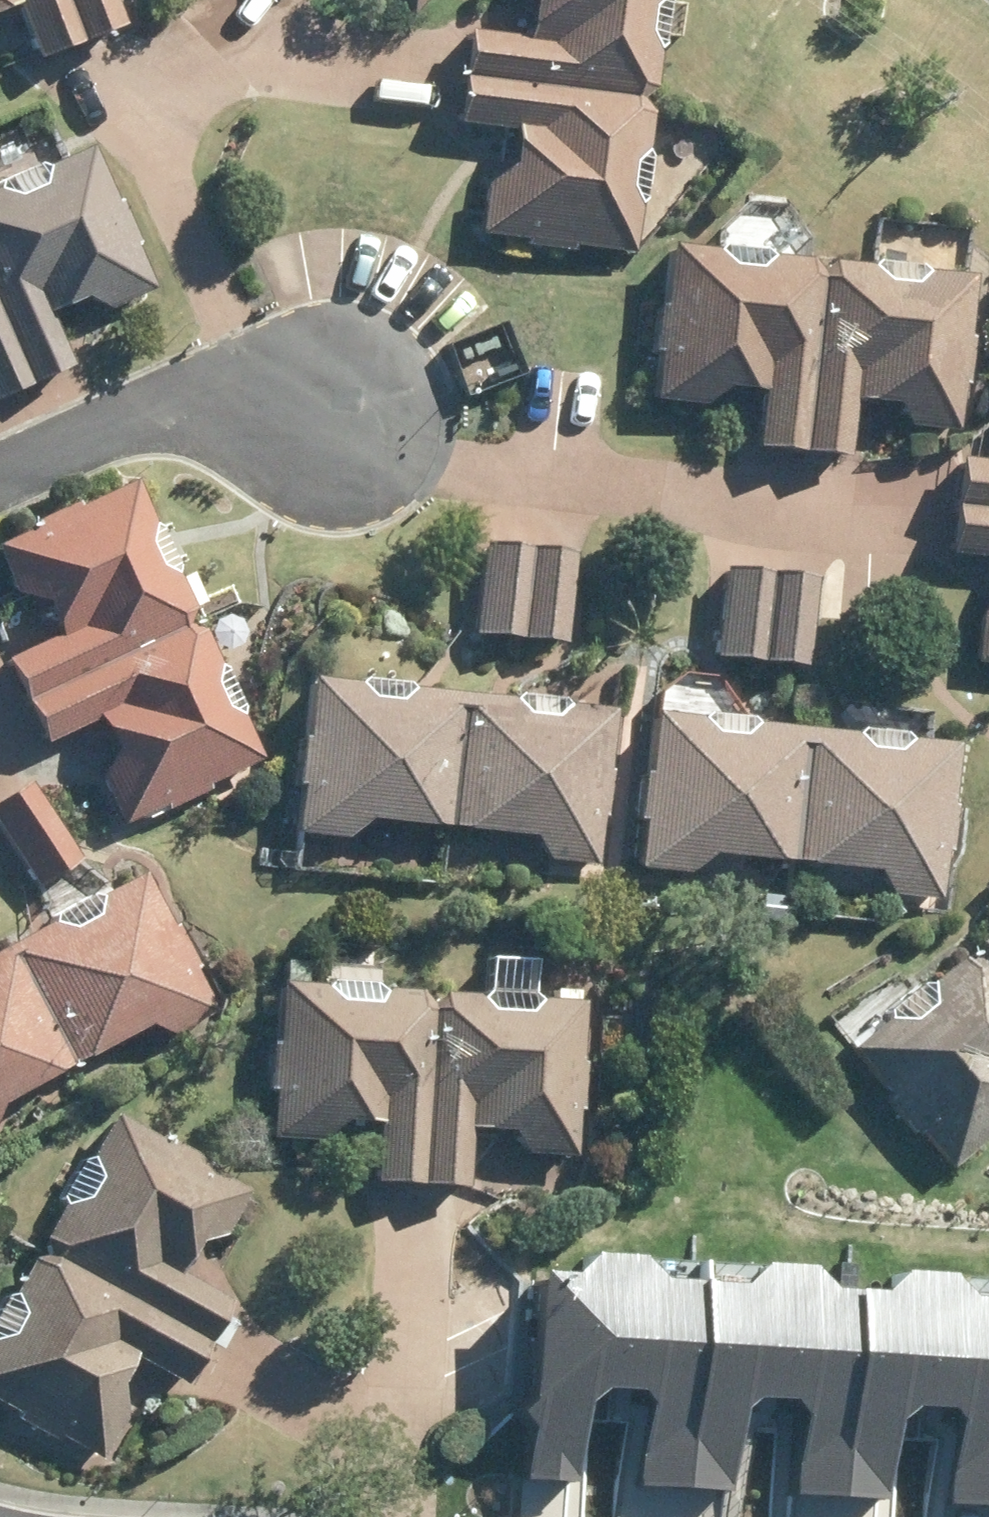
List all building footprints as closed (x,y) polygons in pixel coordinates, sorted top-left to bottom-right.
[(67,0),(0,0),(0,9),(18,2),(41,57),(83,40),(67,0)] [(83,40),(127,23),(118,0),(67,0),(83,40)] [(417,12),(427,0),(402,0),(417,12)] [(466,78),(649,97),(650,94),(659,87),(663,47),(669,43),(673,0),(528,0),(534,7),(529,39),(470,32),(466,78)] [(532,239),(532,245),(581,250),(581,246),(640,253),(645,202),(652,197),(657,151),(650,143),(655,109),(649,102),(649,97),(466,78),(460,124),(522,131),(518,168),(491,189),(485,234),(532,239)] [(31,384),(73,367),(50,310),(82,296),(116,308),(158,291),(139,248),(144,247),(125,200),(121,202),(98,148),(51,167),(43,163),(1,182),(0,184),(0,311),(31,384)] [(734,386),(768,390),(762,449),(807,454),(825,269),(820,269),(813,260),(774,256),(769,250),(724,247),(715,252),(671,249),(658,404),(708,409),(734,386)] [(825,269),(807,454),(854,458),(859,396),(895,399),(917,426),(963,430),(967,384),(973,384),(977,336),(973,335),(978,276),(928,271),(923,265),(877,260),(870,267),(834,263),(828,269),(825,269)] [(31,384),(0,311),(0,397),(31,384)] [(988,508),(988,462),(963,460),(958,505),(988,508)] [(184,567),(164,525),(156,522),(138,482),(83,506),(81,500),(35,521),(39,527),(0,545),(0,557),(16,592),(47,605),(61,636),(8,660),(26,699),(193,622),(192,617),(196,607),(181,574),(184,567)] [(958,505),(953,551),(988,554),(988,508),(958,505)] [(486,543),(477,633),(526,638),(535,548),(486,543)] [(535,548),(526,638),(569,642),(578,552),(535,548)] [(725,568),(716,653),(765,659),(774,573),(725,568)] [(774,573),(765,659),(812,663),(820,577),(774,573)] [(983,615),(979,661),(988,662),(988,611),(983,615)] [(243,713),(247,704),(227,664),(219,661),(204,628),(196,625),(193,622),(26,699),(45,741),(100,716),(115,751),(104,782),(123,822),(165,803),(167,808),(212,788),(211,784),(264,759),(243,713)] [(313,677),(297,832),(352,838),(374,820),(455,828),(468,692),(313,677)] [(468,692),(455,828),(533,835),(552,859),(603,863),(618,708),(468,692)] [(656,713),(641,867),(696,872),(716,855),(796,864),(809,728),(656,713)] [(809,728),(796,864),(877,871),(896,893),(946,899),(962,742),(809,728)] [(0,803),(0,826),(38,888),(82,861),(33,783),(0,803)] [(197,970),(200,968),(177,926),(175,928),(145,873),(11,946),(77,1065),(148,1027),(173,1034),(219,1010),(197,970)] [(981,954),(988,965),(988,940),(984,944),(983,953),(981,954)] [(0,952),(0,1125),(6,1104),(77,1065),(11,946),(0,952)] [(856,1045),(954,1168),(988,1140),(988,965),(981,954),(977,957),(965,955),(935,980),(928,980),(891,1009),(890,1018),(856,1045)] [(274,1039),(270,1083),(276,1084),(271,1135),(321,1141),(348,1117),(381,1121),(375,1180),(422,1184),(437,1001),(434,999),(425,990),(386,986),(381,982),(336,978),(329,984),(285,980),(280,1039),(274,1039)] [(437,1001),(422,1184),(467,1188),(473,1127),(509,1131),(532,1158),(576,1161),(581,1114),(587,1114),(591,1066),(586,1065),(591,1006),(542,1003),(536,995),(491,991),(483,997),(448,995),(441,1001),(437,1001)] [(51,1254),(213,1343),(235,1303),(182,1273),(199,1242),(233,1232),(255,1193),(213,1170),(216,1165),(173,1141),(171,1144),(119,1116),(96,1159),(86,1162),(64,1201),(67,1212),(50,1242),(52,1250),(51,1254)] [(22,1413),(19,1418),(58,1441),(61,1435),(107,1461),(132,1417),(121,1384),(137,1355),(191,1384),(213,1343),(51,1254),(48,1257),(38,1260),(18,1295),(11,1296),(0,1316),(0,1401),(22,1413)] [(531,1426),(526,1479),(580,1483),(586,1406),(614,1381),(633,1383),(646,1396),(640,1487),(684,1490),(699,1284),(661,1281),(641,1257),(603,1255),(576,1278),(544,1276),(535,1402),(522,1414),(531,1426)] [(801,1411),(795,1492),(841,1496),(857,1292),(835,1290),(816,1269),(769,1267),(745,1287),(699,1284),(684,1490),(736,1494),(742,1401),(757,1390),(783,1392),(801,1411)] [(958,1418),(953,1501),(988,1503),(988,1302),(972,1300),(952,1278),(908,1274),(884,1294),(857,1292),(841,1496),(886,1500),(892,1423),(911,1409),(916,1409),(929,1399),(943,1399),(958,1418)]
